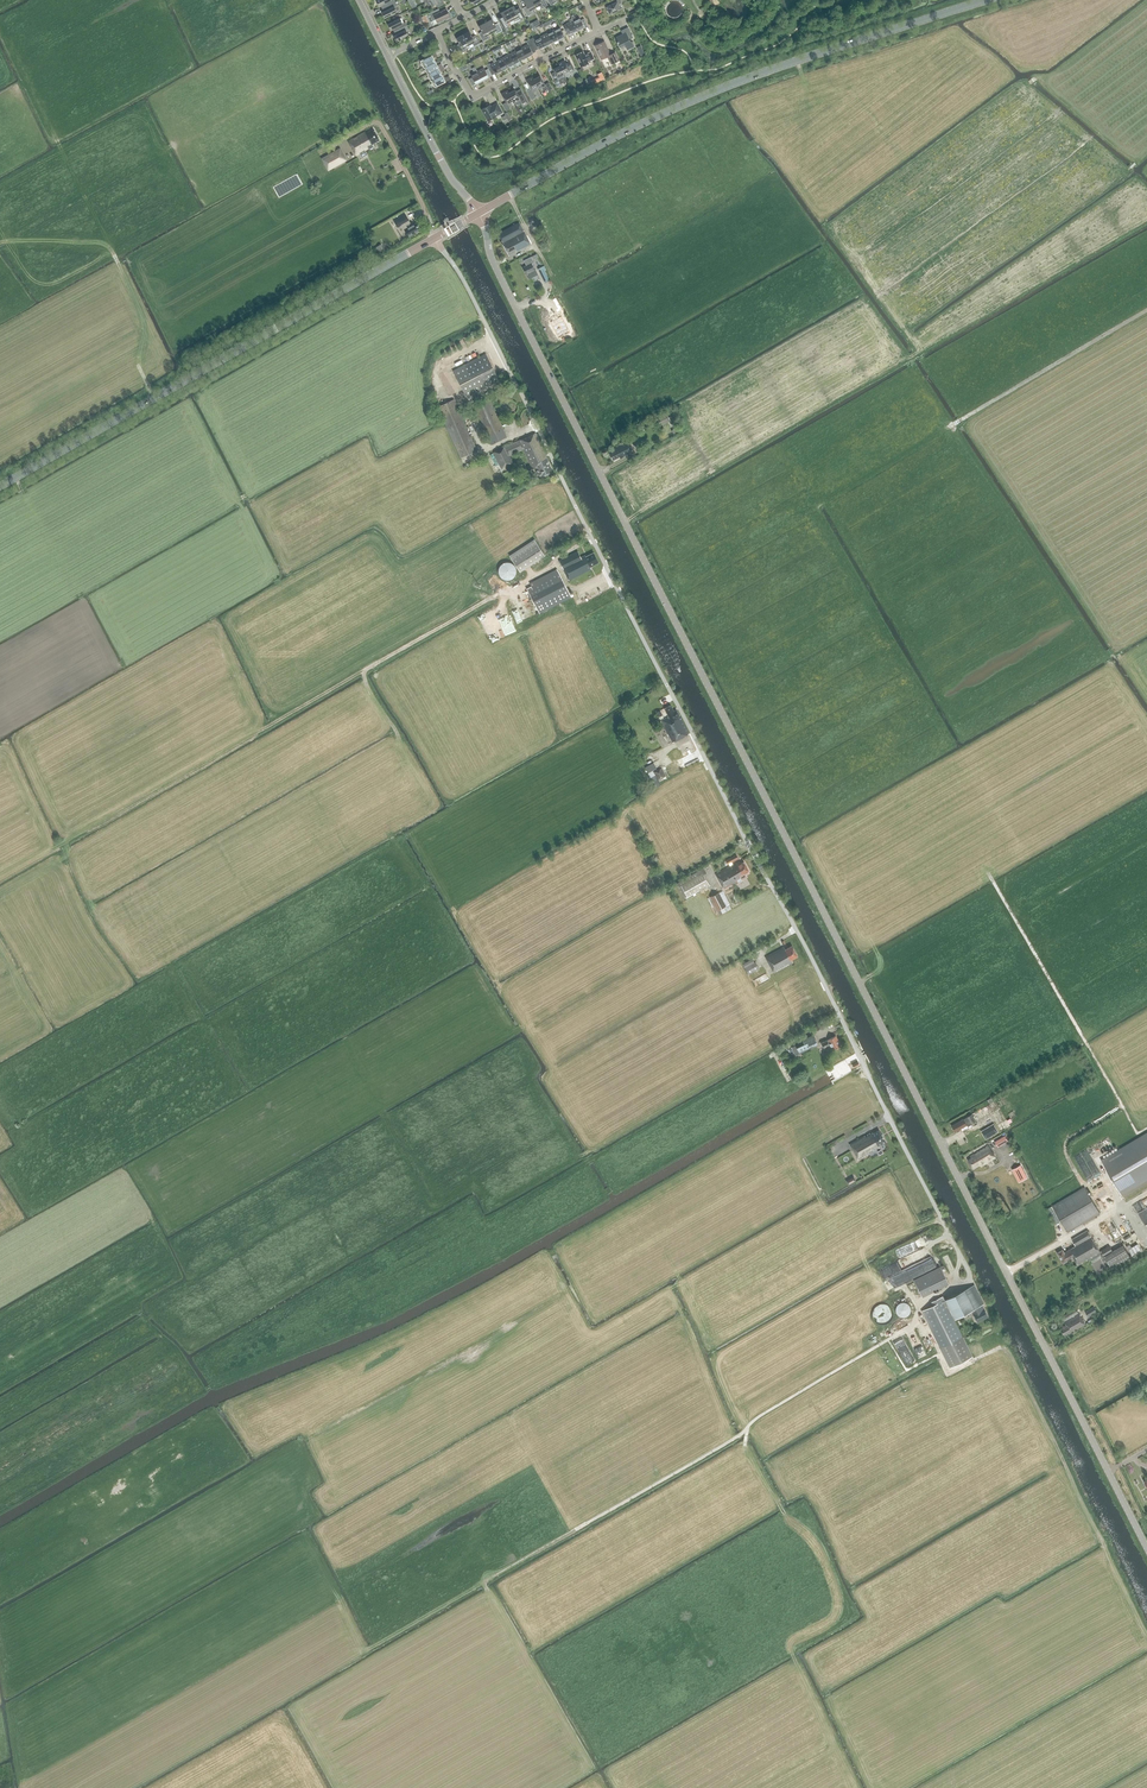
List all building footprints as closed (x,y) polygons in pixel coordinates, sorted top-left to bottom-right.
[(382,8),(395,2),(394,0),(377,0),(376,1),(378,6),(380,5),(382,8)] [(535,8),(531,0),(524,0),(523,1),(527,7),(523,9),(527,16),(533,13),(532,10),(535,8)] [(535,8),(539,6),(541,9),(547,5),(544,0),(540,0),(539,0),(531,0),(535,8)] [(620,9),(618,4),(621,3),(620,0),(612,0),(610,1),(612,4),(606,7),(609,14),(620,9)] [(395,2),(382,8),(384,12),(382,13),(384,18),(397,12),(394,7),(397,5),(395,2)] [(507,9),(513,20),(515,23),(525,18),(518,6),(515,8),(513,6),(507,9)] [(448,19),(449,17),(450,17),(446,9),(438,13),(437,9),(428,13),(432,21),(435,19),(437,23),(438,22),(440,22),(441,21),(447,18),(448,19)] [(509,22),(513,20),(507,9),(501,13),(502,15),(497,17),(504,30),(509,28),(509,26),(511,25),(509,22)] [(579,18),(576,19),(574,15),(571,17),(572,18),(571,18),(578,31),(582,29),(581,28),(587,25),(584,18),(580,20),(579,18)] [(392,29),(394,32),(407,25),(405,22),(402,23),(400,18),(387,24),(390,30),(392,29)] [(573,33),(578,31),(571,18),(569,19),(570,22),(563,25),(567,35),(573,32),(573,33)] [(485,23),(491,33),(495,31),(496,34),(502,31),(499,24),(495,26),(492,19),(485,23)] [(492,36),(491,33),(485,23),(479,26),(482,33),(479,35),(483,41),(492,36)] [(407,25),(394,32),(395,35),(393,36),(396,42),(408,35),(406,30),(409,29),(407,25)] [(560,27),(553,30),(558,40),(562,38),(562,37),(564,36),(560,27)] [(630,42),(629,40),(629,39),(633,38),(632,35),(628,27),(620,31),(622,35),(616,38),(617,41),(617,42),(617,43),(616,43),(619,48),(625,45),(627,50),(634,46),(633,44),(632,41),(630,42)] [(554,42),(558,40),(553,30),(547,33),(551,42),(553,41),(554,42)] [(463,35),(468,46),(472,44),(474,46),(480,43),(476,36),(473,38),(469,31),(463,35)] [(549,43),(551,42),(547,33),(540,36),(545,47),(550,44),(549,43)] [(465,48),(468,46),(463,35),(456,38),(460,45),(457,47),(460,53),(466,50),(465,48)] [(533,38),(529,40),(535,50),(540,48),(541,49),(545,47),(540,36),(534,40),(533,38)] [(530,54),(536,52),(535,50),(529,40),(526,41),(528,44),(521,48),(527,58),(531,56),(530,54)] [(611,64),(618,60),(615,52),(610,55),(606,46),(605,42),(604,42),(594,46),(601,59),(607,56),(611,64)] [(522,60),(527,58),(521,48),(515,51),(520,60),(522,59),(522,60)] [(515,51),(509,55),(514,65),(518,62),(518,61),(520,60),(515,51)] [(587,62),(594,59),(590,52),(586,54),(584,55),(583,51),(575,55),(581,67),(588,64),(587,62)] [(423,68),(424,67),(435,62),(433,58),(437,56),(435,53),(429,56),(420,61),(423,68)] [(510,67),(514,65),(509,55),(502,58),(507,67),(509,66),(510,67)] [(493,63),(490,65),(489,63),(486,65),(488,69),(491,75),(497,72),(497,73),(501,71),(496,61),(493,57),(491,58),(493,63)] [(505,68),(507,67),(502,58),(496,61),(501,71),(506,69),(505,68)] [(558,63),(559,66),(563,74),(569,71),(570,72),(574,70),(571,64),(570,62),(566,64),(564,60),(558,63)] [(428,74),(442,66),(441,63),(437,65),(435,62),(424,67),(425,71),(427,74),(428,74)] [(430,81),(431,81),(442,75),(440,71),(444,69),(442,66),(428,74),(427,74),(430,81)] [(559,66),(553,69),(557,77),(553,79),(557,88),(561,86),(560,84),(567,81),(563,74),(559,66)] [(474,73),(470,75),(472,77),(469,79),(472,85),(477,83),(478,84),(482,81),(477,71),(474,67),(471,68),(474,73)] [(486,78),(491,75),(488,69),(485,70),(483,68),(477,71),(482,81),(487,79),(486,78)] [(431,81),(432,84),(435,87),(443,83),(450,79),(448,76),(444,79),(442,75),(431,81)] [(544,91),(547,89),(548,91),(552,89),(548,82),(544,84),(540,76),(534,79),(533,79),(538,87),(537,87),(539,89),(542,87),(544,91)] [(534,89),(537,87),(538,87),(533,79),(534,79),(532,77),(526,80),(531,89),(526,91),(531,100),(536,97),(533,92),(535,91),(534,89)] [(509,102),(513,101),(509,93),(507,90),(501,94),(506,102),(502,104),(506,111),(510,109),(508,107),(511,105),(509,102)] [(520,90),(516,92),(515,90),(509,93),(513,101),(514,103),(518,101),(519,103),(521,102),(523,106),(527,104),(520,90)] [(496,116),(502,112),(497,103),(490,107),(489,105),(481,109),(488,121),(496,117),(496,116)] [(371,144),(379,140),(373,129),(367,133),(366,131),(348,141),(356,155),(369,148),(369,149),(373,147),(371,144)] [(321,158),(328,171),(347,160),(340,147),(321,158)] [(398,227),(402,225),(404,229),(408,237),(419,230),(415,223),(411,225),(409,221),(405,214),(394,221),(398,227)] [(509,255),(530,244),(519,223),(499,234),(503,242),(504,245),(509,255)] [(535,270),(532,264),(534,263),(531,257),(524,260),(526,266),(522,268),(526,275),(526,274),(528,278),(530,279),(537,275),(535,270)] [(538,269),(541,277),(546,275),(544,271),(546,270),(544,266),(538,269)] [(563,305),(557,308),(562,317),(568,314),(563,305)] [(561,316),(550,322),(559,338),(569,332),(561,316)] [(485,354),(453,371),(466,398),(499,381),(485,354)] [(477,450),(454,399),(437,407),(460,458),(477,450)] [(507,437),(490,399),(474,406),(490,444),(507,437)] [(656,417),(660,426),(670,421),(666,412),(656,417)] [(548,462),(549,461),(536,433),(534,434),(534,433),(494,452),(493,453),(501,469),(513,463),(509,456),(523,449),(532,469),(536,467),(537,470),(536,472),(538,475),(542,476),(544,475),(546,476),(551,473),(552,470),(548,462)] [(626,456),(632,453),(626,443),(614,449),(616,451),(609,455),(613,460),(619,457),(620,458),(624,456),(623,455),(625,454),(626,456)] [(534,540),(509,556),(520,572),(545,556),(534,540)] [(590,567),(599,563),(594,553),(586,557),(585,555),(581,558),(578,552),(559,561),(569,581),(591,570),(590,567)] [(515,574),(516,571),(515,568),(514,566),(512,564),(510,563),(507,562),(504,563),(502,564),(500,566),(498,568),(498,571),(498,574),(500,576),(502,578),(504,580),(507,580),(510,580),(512,578),(514,576),(515,574)] [(527,589),(539,613),(571,597),(557,571),(556,569),(530,583),(531,585),(530,585),(531,587),(528,589),(528,588),(527,589)] [(520,601),(527,617),(537,613),(530,597),(520,601)] [(672,743),(689,734),(676,710),(674,712),(670,705),(664,709),(668,717),(660,721),(672,743)] [(663,709),(657,712),(660,718),(666,715),(663,709)] [(653,763),(645,767),(648,772),(656,768),(653,763)] [(658,780),(665,776),(664,774),(661,768),(654,772),(657,778),(658,780)] [(736,855),(724,862),(726,866),(738,859),(736,855)] [(744,874),(748,871),(743,862),(738,865),(736,862),(715,874),(724,889),(738,881),(737,880),(740,878),(741,880),(746,877),(744,874)] [(683,899),(709,884),(704,876),(707,875),(702,867),(674,883),(683,899)] [(728,904),(726,906),(719,892),(710,897),(719,915),(731,909),(728,904)] [(791,960),(798,956),(792,946),(785,950),(783,947),(765,957),(774,972),(790,964),(792,963),(791,960)] [(744,968),(754,962),(752,959),(742,964),(744,968)] [(745,968),(748,974),(759,968),(755,962),(745,968)] [(791,1047),(795,1056),(818,1045),(813,1035),(802,1040),(803,1041),(791,1047)] [(833,1049),(840,1046),(835,1036),(821,1043),(823,1048),(829,1045),(830,1049),(832,1048),(833,1049)] [(971,1124),(975,1121),(989,1114),(985,1107),(971,1114),(972,1115),(963,1120),(963,1119),(952,1126),(955,1132),(961,1129),(963,1131),(969,1127),(970,1129),(973,1127),(971,1124)] [(986,1138),(998,1131),(994,1124),(982,1131),(986,1138)] [(877,1146),(885,1142),(879,1130),(873,1134),(872,1133),(870,1134),(869,1133),(850,1145),(858,1159),(876,1149),(878,1148),(877,1146)] [(1102,1161),(1121,1194),(1146,1179),(1146,1134),(1102,1161)] [(1000,1139),(995,1142),(998,1147),(1003,1144),(1000,1139)] [(991,1161),(995,1158),(988,1146),(985,1147),(986,1148),(984,1149),(984,1148),(983,1149),(982,1150),(981,1150),(980,1150),(980,1151),(979,1152),(978,1152),(977,1152),(978,1153),(974,1155),(974,1154),(970,1156),(971,1158),(968,1160),(973,1169),(980,1165),(981,1167),(988,1163),(988,1162),(991,1160),(991,1161)] [(1020,1166),(1012,1170),(1019,1183),(1027,1178),(1020,1166)] [(850,1184),(858,1179),(854,1173),(847,1178),(850,1184)] [(1084,1187),(1052,1206),(1068,1232),(1100,1214),(1084,1187)] [(1078,1265),(1100,1252),(1088,1231),(1072,1240),(1076,1246),(1064,1253),(1063,1250),(1057,1253),(1063,1263),(1068,1260),(1068,1259),(1073,1257),(1077,1264),(1078,1265)] [(1127,1240),(1134,1252),(1144,1246),(1138,1234),(1127,1240)] [(1112,1251),(1109,1245),(1101,1251),(1104,1256),(1112,1251)] [(1130,1258),(1123,1245),(1104,1256),(1112,1269),(1130,1258)] [(902,1259),(905,1269),(914,1266),(911,1256),(902,1259)] [(940,1266),(913,1279),(922,1296),(948,1283),(940,1266)] [(968,1311),(971,1310),(977,1321),(987,1316),(983,1308),(982,1305),(983,1304),(974,1285),(945,1299),(943,1296),(931,1301),(932,1305),(921,1311),(940,1349),(949,1368),(972,1356),(963,1337),(962,1338),(953,1319),(968,1311)] [(894,1318),(888,1302),(874,1308),(880,1323),(894,1318)] [(896,1307),(895,1309),(896,1312),(897,1314),(899,1316),(901,1317),(904,1317),(906,1316),(908,1314),(910,1312),(910,1309),(910,1307),(908,1305),(906,1303),(904,1302),(901,1302),(899,1303),(897,1305),(896,1307)] [(1093,1306),(1085,1311),(1088,1317),(1096,1312),(1093,1306)] [(1066,1326),(1061,1329),(1064,1335),(1068,1332),(1068,1333),(1085,1324),(1076,1309),(1061,1317),(1066,1326)] [(916,1331),(909,1335),(915,1346),(920,1344),(916,1336),(918,1335),(916,1331)]
